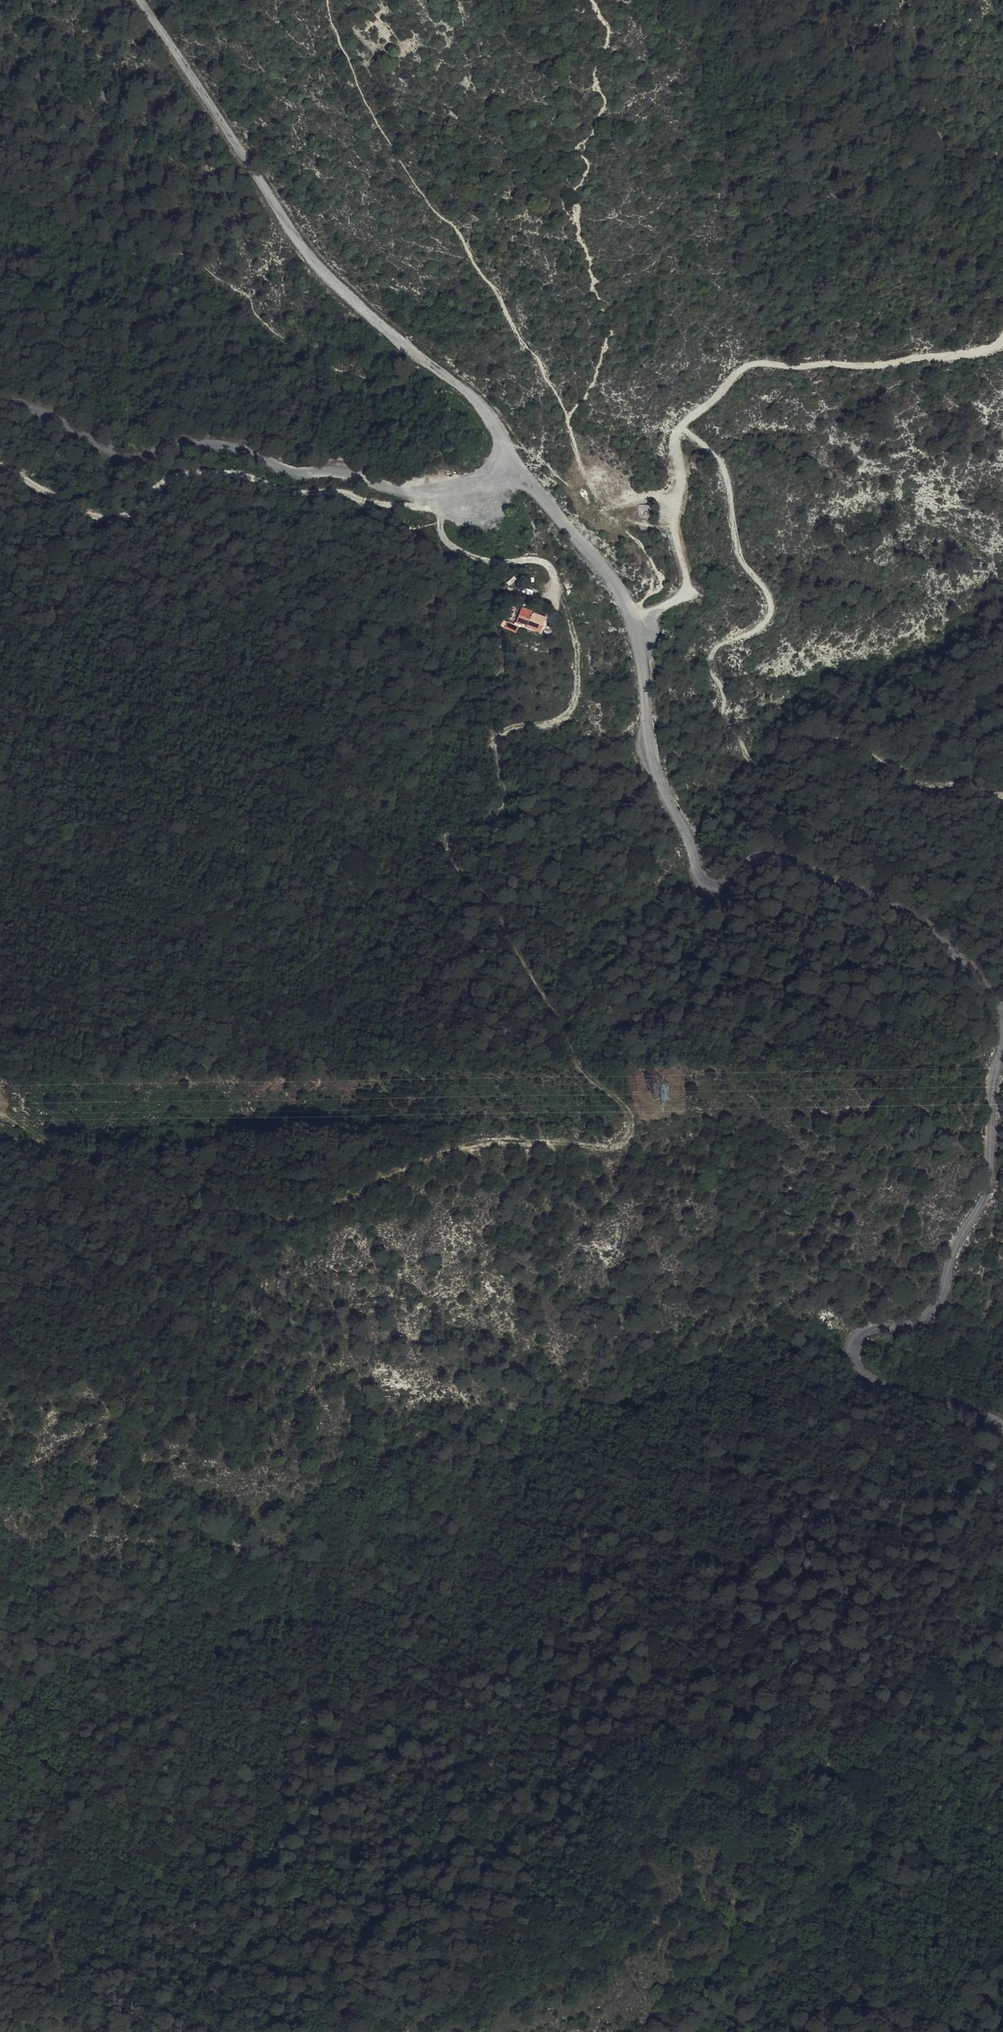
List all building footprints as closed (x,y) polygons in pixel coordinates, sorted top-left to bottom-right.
[(531,611),(519,608),(515,622),(527,625),(529,618),(531,611)] [(545,614),(531,611),(529,618),(543,622),(545,614)] [(518,626),(506,623),(504,630),(517,632),(518,626)]
